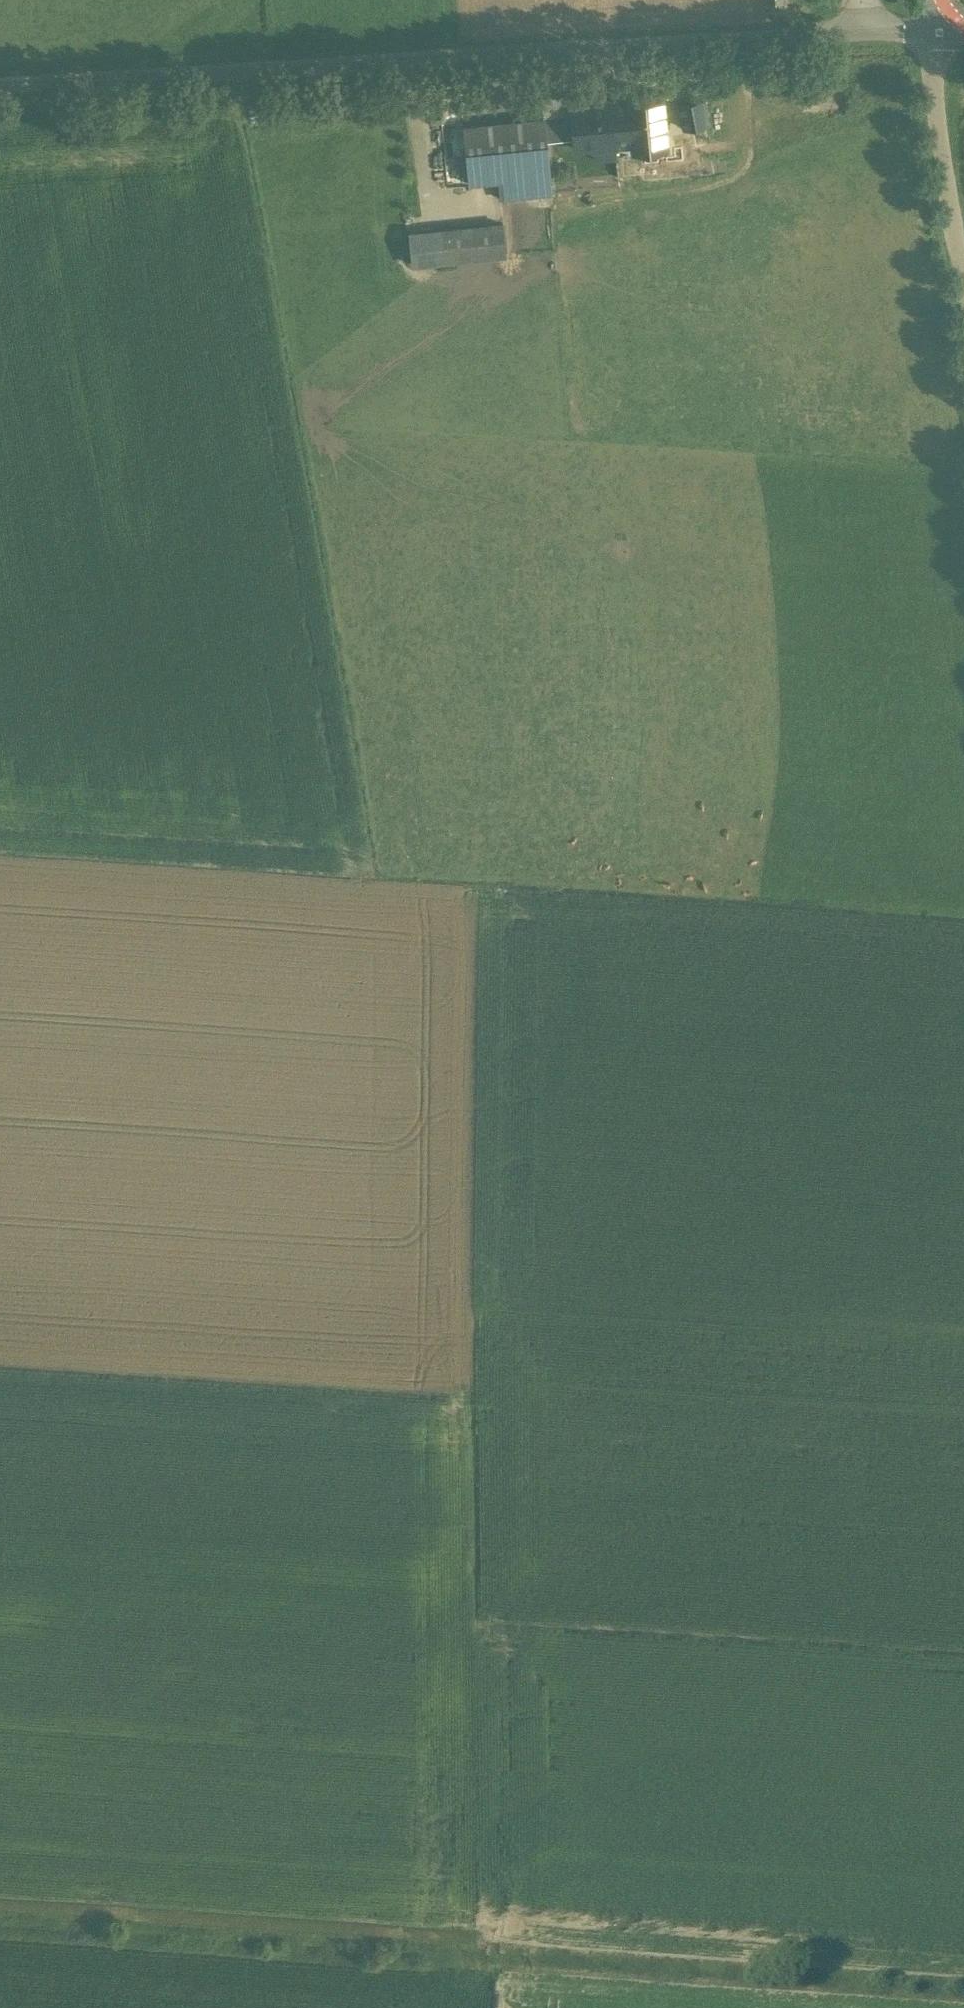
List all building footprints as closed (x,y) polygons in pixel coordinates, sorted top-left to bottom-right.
[(571,92),(540,96),(543,117),(544,117),(544,122),(572,119),(571,105),(572,105),(571,92)] [(664,97),(629,100),(633,142),(634,152),(668,149),(664,97)] [(572,105),(571,105),(572,119),(575,147),(633,142),(629,100),(572,105)] [(681,104),(684,132),(707,129),(704,101),(681,104)] [(543,117),(462,125),(467,182),(549,174),(544,122),(544,117),(543,117)] [(502,222),(431,229),(434,261),(505,254),(502,222)]
